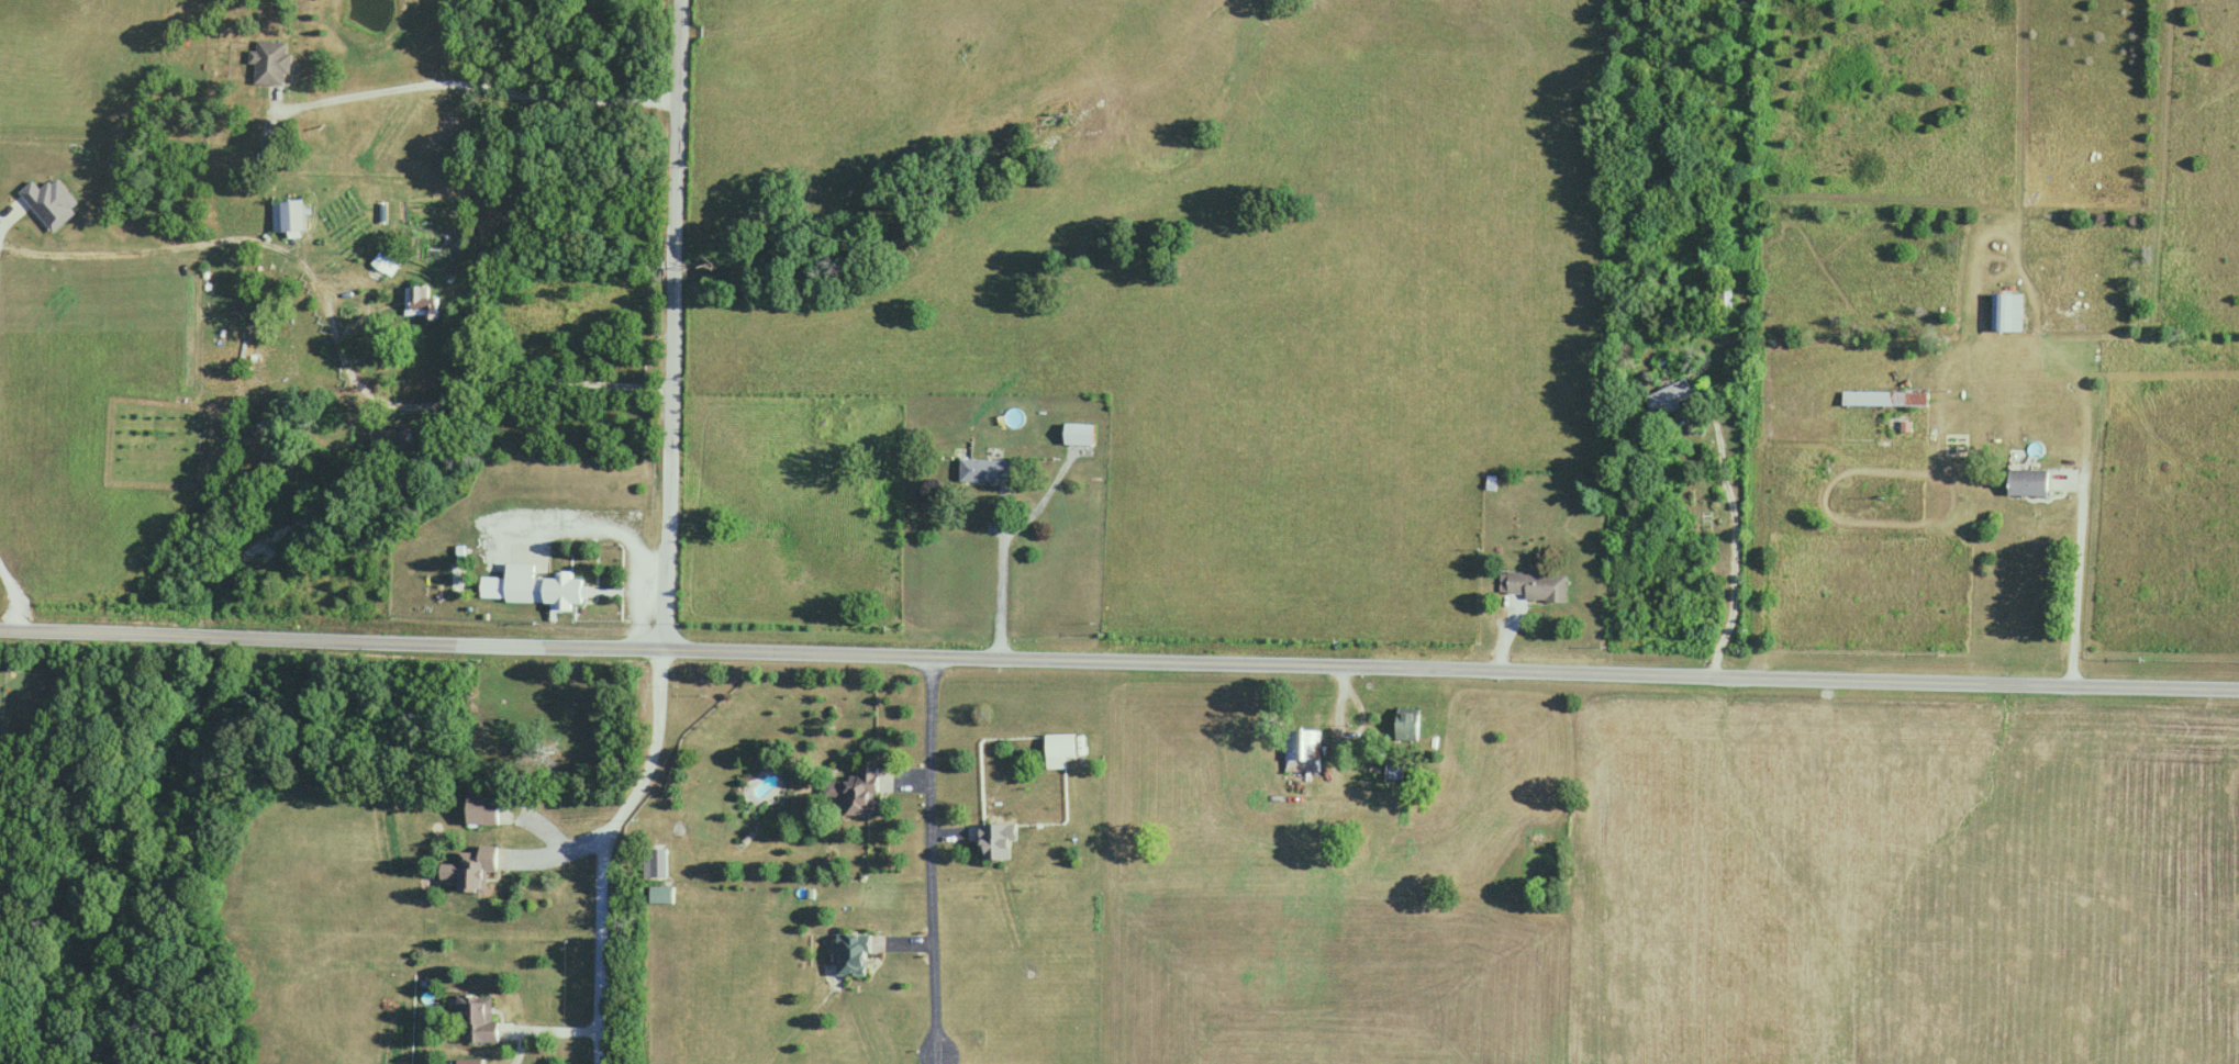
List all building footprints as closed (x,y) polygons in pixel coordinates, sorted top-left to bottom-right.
[(289,42),(256,41),(256,52),(249,52),(248,64),(255,64),(254,85),(287,86),(289,42)] [(272,200),(272,231),(304,231),(304,200),(272,200)] [(405,287),(405,315),(436,315),(436,297),(428,297),(428,287),(405,287)] [(1991,293),(1991,332),(2020,332),(2020,293),(1991,293)] [(1680,407),(1670,386),(1645,398),(1654,418),(1680,407)] [(1926,392),(1842,392),(1842,407),(1926,407),(1926,392)] [(1064,446),(1093,446),(1093,424),(1064,424),(1064,446)] [(1009,461),(960,460),(959,483),(1009,484),(1009,461)] [(2008,469),(2008,496),(2047,496),(2047,469),(2008,469)] [(481,599),(551,603),(551,611),(572,612),(572,603),(582,604),(583,579),(572,578),(573,571),(556,570),(556,578),(545,577),(546,569),(507,567),(507,578),(482,577),(481,599)] [(1566,602),(1566,574),(1499,574),(1499,594),(1525,594),(1525,602),(1566,602)] [(1418,741),(1418,708),(1397,708),(1397,741),(1418,741)] [(1286,773),(1320,773),(1320,729),(1286,729),(1286,773)] [(1045,769),(1071,769),(1071,759),(1075,759),(1075,735),(1045,735),(1045,769)] [(824,798),(843,799),(843,816),(875,817),(876,768),(857,767),(857,780),(824,779),(824,798)] [(467,826),(497,826),(497,793),(467,793),(467,826)] [(980,825),(980,860),(1009,861),(1010,842),(1015,842),(1015,826),(980,825)] [(486,894),(487,872),(496,872),(496,849),(459,848),(458,864),(441,864),(440,881),(459,882),(458,893),(486,894)] [(666,878),(666,848),(650,848),(650,878),(666,878)] [(672,904),(672,888),(649,888),(649,904),(672,904)] [(868,976),(868,935),(833,934),(833,976),(868,976)] [(458,997),(458,1043),(494,1043),(494,997),(458,997)]
